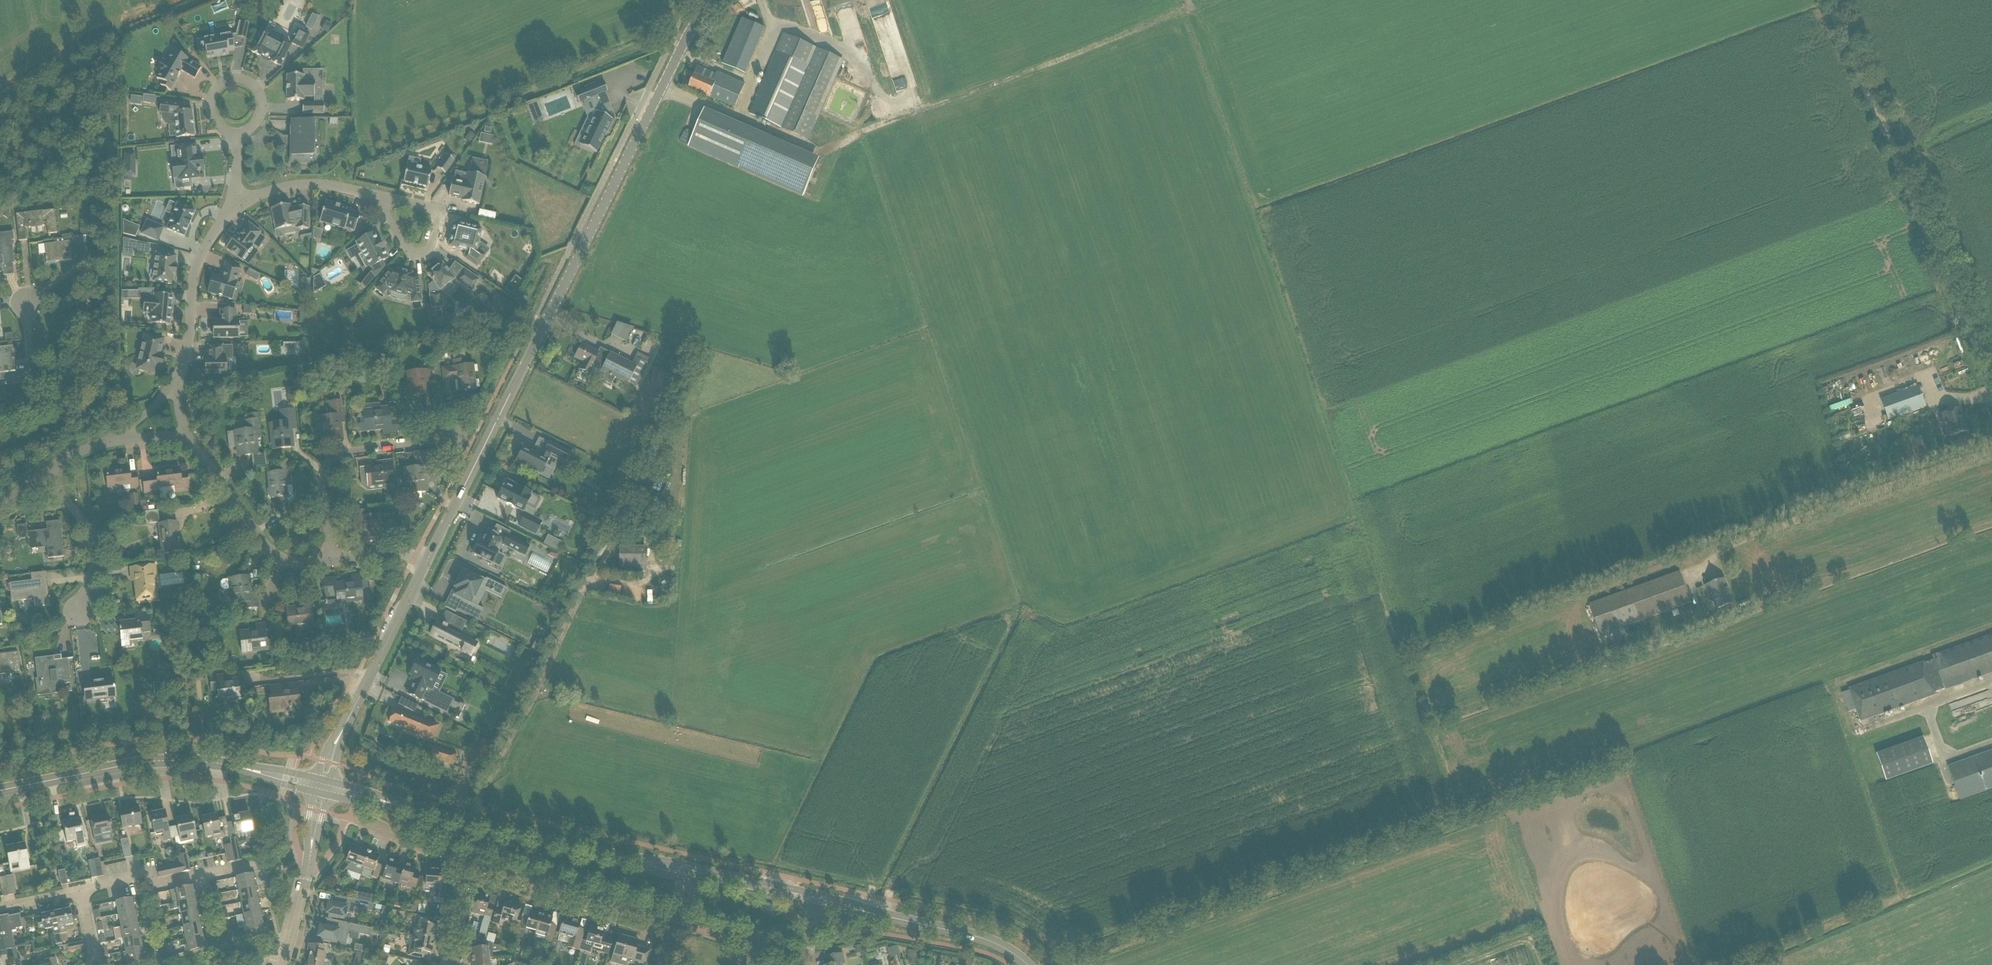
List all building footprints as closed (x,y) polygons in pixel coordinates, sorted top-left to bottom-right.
[(306,28),(311,30),(318,18),(312,15),(306,28)] [(742,18),(738,26),(761,36),(764,28),(744,19),(742,18)] [(830,23),(835,35),(842,33),(837,20),(830,23)] [(326,21),(322,30),(328,33),(332,24),(326,21)] [(237,37),(245,39),(249,23),(241,22),(237,37)] [(738,26),(728,49),(751,59),(761,36),(738,26)] [(297,30),(290,43),(302,49),(309,35),(297,30)] [(271,60),(270,62),(281,67),(291,46),(282,41),(281,43),(271,38),(272,36),(261,31),(251,52),(260,56),(261,55),(271,60)] [(234,51),(231,33),(199,39),(201,50),(205,50),(206,58),(229,54),(228,52),(234,51)] [(749,114),(807,139),(842,60),(785,34),(749,114)] [(699,51),(705,55),(712,45),(705,41),(699,51)] [(728,49),(722,64),(724,65),(745,74),(751,59),(728,49)] [(156,66),(157,68),(156,71),(160,73),(156,79),(162,82),(160,85),(170,91),(176,80),(176,79),(181,71),(195,79),(201,68),(188,60),(188,59),(173,50),(166,62),(162,60),(161,62),(159,63),(156,66)] [(244,59),(233,58),(232,68),(243,69),(244,59)] [(689,88),(698,92),(710,96),(736,107),(745,83),(717,71),(716,74),(698,67),(689,88)] [(317,83),(317,71),(303,71),(303,76),(287,76),(286,101),(303,101),(303,97),(314,97),(314,83),(317,83)] [(608,132),(615,117),(611,107),(608,109),(607,106),(599,109),(594,96),(607,91),(603,80),(574,91),(578,103),(591,98),(596,112),(596,113),(585,135),(580,132),(574,145),(580,148),(581,146),(596,153),(606,131),(608,132)] [(143,95),(142,103),(155,104),(155,97),(143,95)] [(131,96),(130,104),(141,106),(142,98),(131,96)] [(539,109),(536,100),(524,104),(528,114),(539,109)] [(159,113),(165,114),(166,117),(166,118),(166,119),(167,119),(167,120),(168,121),(169,121),(170,122),(172,122),(175,122),(176,138),(194,136),(192,111),(182,112),(181,104),(160,101),(159,113)] [(302,113),(324,114),(324,104),(302,104),(302,113)] [(737,164),(748,138),(699,118),(688,144),(737,164)] [(315,149),(315,139),(310,138),(310,132),(314,132),(314,121),(290,121),(289,137),(291,137),(290,147),(289,147),(290,145),(289,145),(288,163),(317,164),(317,161),(309,160),(309,149),(315,149)] [(470,132),(465,139),(470,143),(475,136),(470,132)] [(203,168),(205,166),(204,160),(202,159),(202,156),(196,157),(194,144),(176,146),(178,163),(172,163),(173,177),(178,177),(178,179),(198,177),(197,172),(200,172),(200,170),(203,170),(203,168)] [(134,153),(124,153),(124,177),(131,177),(134,177),(134,153)] [(445,173),(454,160),(447,155),(438,168),(445,173)] [(448,196),(462,199),(462,201),(479,205),(485,177),(484,177),(486,167),(471,164),(469,174),(468,173),(466,184),(452,180),(448,196)] [(403,182),(427,188),(431,170),(407,165),(403,182)] [(167,229),(184,236),(188,226),(189,226),(191,221),(190,221),(194,211),(177,204),(177,205),(170,202),(166,210),(174,213),(167,229)] [(319,222),(326,224),(326,225),(333,228),(334,226),(345,229),(345,228),(355,231),(360,214),(350,211),(351,210),(325,202),(319,222)] [(289,205),(271,209),(276,230),(283,228),(284,234),(299,232),(299,229),(308,228),(309,207),(297,207),(296,210),(290,211),(289,205)] [(480,216),(497,220),(499,214),(482,209),(480,216)] [(27,240),(25,228),(47,226),(48,234),(57,233),(55,210),(16,215),(19,241),(27,240)] [(123,234),(135,238),(140,227),(123,220),(123,234)] [(141,234),(158,241),(163,228),(147,221),(141,234)] [(448,247),(466,251),(464,258),(476,267),(484,256),(476,250),(481,230),(454,223),(448,247)] [(226,249),(242,261),(252,247),(256,251),(265,239),(259,234),(260,233),(248,224),(236,240),(234,238),(231,242),(229,242),(227,245),(227,247),(226,249)] [(313,238),(322,239),(323,229),(314,228),(313,238)] [(12,241),(14,240),(13,232),(0,233),(0,272),(2,272),(3,276),(14,275),(12,260),(14,260),(12,241)] [(346,252),(351,259),(362,253),(370,268),(387,258),(382,250),(384,249),(379,241),(378,242),(373,233),(356,243),(357,245),(346,252)] [(84,254),(82,236),(65,238),(65,242),(44,245),(46,263),(72,260),(71,255),(84,254)] [(123,249),(137,250),(138,242),(123,238),(123,249)] [(543,250),(551,254),(554,247),(554,246),(554,245),(554,244),(553,243),(552,243),(541,242),(540,244),(543,250)] [(176,266),(175,266),(176,257),(156,254),(153,282),(173,285),(174,275),(175,275),(176,266)] [(212,275),(207,293),(227,299),(238,302),(240,293),(235,291),(237,282),(241,269),(225,263),(221,278),(212,275)] [(433,282),(429,286),(430,295),(429,295),(431,308),(443,306),(441,293),(438,294),(437,291),(439,290),(440,291),(454,280),(471,291),(479,280),(464,270),(459,276),(450,270),(448,271),(441,263),(434,269),(433,268),(428,272),(429,273),(427,274),(433,282)] [(421,301),(418,281),(410,279),(411,274),(391,268),(391,270),(388,269),(375,288),(382,294),(386,289),(391,290),(391,292),(405,296),(406,295),(410,296),(411,302),(421,301)] [(311,269),(310,279),(319,272),(311,269)] [(250,270),(246,276),(256,281),(260,276),(250,270)] [(356,282),(364,288),(374,276),(367,270),(356,282)] [(313,278),(313,282),(318,291),(326,286),(319,274),(313,278)] [(303,289),(303,293),(309,294),(309,279),(301,279),(300,289),(303,289)] [(511,283),(506,290),(513,295),(518,288),(511,283)] [(126,291),(126,299),(138,299),(138,291),(126,291)] [(161,324),(170,325),(170,323),(171,322),(171,317),(171,316),(172,296),(154,294),(153,298),(144,298),(143,305),(143,313),(152,314),(151,323),(154,324),(161,324)] [(503,315),(507,299),(498,297),(497,304),(493,303),(490,312),(503,315)] [(220,322),(213,322),(213,338),(219,338),(229,338),(238,338),(238,321),(235,321),(235,311),(220,311),(220,322)] [(614,336),(631,342),(635,327),(618,322),(614,336)] [(163,358),(164,356),(159,355),(163,340),(145,335),(137,369),(155,373),(156,368),(161,369),(161,367),(163,366),(165,360),(163,358)] [(283,343),(283,353),(299,353),(299,343),(283,343)] [(583,362),(579,370),(589,375),(593,367),(609,375),(609,376),(611,377),(611,376),(628,384),(628,383),(636,387),(647,364),(635,357),(631,364),(609,353),(609,354),(606,352),(605,354),(602,353),(601,354),(581,344),(578,350),(577,349),(576,349),(573,355),(574,356),(575,357),(574,358),(583,362)] [(15,371),(12,346),(0,348),(0,373),(15,371)] [(222,346),(208,346),(208,358),(205,358),(205,365),(203,366),(203,371),(205,372),(205,374),(226,374),(226,360),(232,360),(232,346),(222,346)] [(439,347),(440,354),(449,353),(448,346),(439,347)] [(454,367),(442,368),(444,380),(458,379),(459,391),(474,389),(472,365),(466,366),(465,360),(464,349),(452,350),(453,361),(454,367)] [(407,373),(410,396),(425,395),(424,383),(430,382),(428,370),(407,373)] [(1881,400),(1888,420),(1911,412),(1916,410),(1926,407),(1918,386),(1909,389),(1881,400)] [(329,402),(330,413),(331,413),(331,417),(320,418),(321,433),(322,443),(342,440),(340,423),(346,422),(344,409),(342,409),(341,401),(329,402)] [(1939,415),(1942,423),(1944,422),(1949,437),(1966,431),(1963,421),(1964,420),(1960,407),(1939,415)] [(383,429),(383,435),(397,433),(394,408),(363,411),(364,415),(359,416),(357,419),(357,423),(360,425),(360,431),(383,429)] [(245,421),(246,430),(235,432),(238,457),(257,454),(255,437),(261,437),(259,419),(258,413),(250,414),(250,420),(245,421)] [(290,430),(296,429),(295,415),(281,417),(281,423),(270,425),(272,439),(273,449),(292,447),(290,430)] [(564,461),(568,453),(548,443),(544,451),(564,461)] [(523,468),(532,472),(532,470),(540,474),(544,466),(552,470),(557,460),(541,452),(539,456),(531,452),(531,454),(522,449),(516,462),(524,466),(523,468)] [(408,469),(404,469),(407,494),(426,492),(424,474),(430,474),(428,452),(428,451),(414,453),(415,464),(408,465),(408,469)] [(392,477),(396,476),(395,469),(391,470),(391,463),(374,465),(374,460),(359,461),(362,484),(365,487),(369,486),(369,483),(376,482),(376,484),(384,483),(385,488),(388,490),(394,490),(392,477)] [(290,483),(288,465),(276,467),(277,473),(268,474),(270,489),(267,489),(268,496),(271,496),(271,498),(286,496),(285,484),(290,483)] [(137,483),(136,473),(129,474),(129,467),(106,470),(108,487),(118,486),(123,485),(124,489),(131,489),(138,488),(137,483)] [(142,479),(144,493),(159,491),(159,487),(175,485),(175,489),(188,488),(187,473),(180,474),(179,468),(156,470),(157,477),(142,479)] [(354,469),(346,470),(347,479),(356,478),(354,469)] [(522,512),(527,503),(536,508),(540,499),(517,487),(518,486),(507,480),(506,480),(505,480),(504,480),(504,481),(503,481),(503,482),(503,483),(503,484),(503,485),(504,485),(503,487),(502,487),(501,488),(502,489),(496,499),(506,504),(508,506),(508,505),(511,507),(513,508),(522,512)] [(130,494),(131,506),(140,505),(138,493),(130,494)] [(623,502),(617,514),(628,520),(634,509),(623,502)] [(144,512),(146,524),(159,523),(158,510),(144,512)] [(353,512),(354,526),(360,525),(362,543),(382,540),(379,515),(368,517),(367,510),(353,512)] [(535,534),(541,522),(525,514),(519,526),(535,534)] [(16,526),(18,536),(18,537),(27,536),(29,547),(46,545),(48,559),(64,557),(59,521),(46,523),(47,530),(27,532),(26,525),(16,526)] [(159,524),(162,552),(180,550),(176,522),(159,524)] [(596,540),(596,539),(599,534),(591,530),(588,535),(588,536),(596,540)] [(529,547),(507,536),(505,539),(488,531),(481,544),(478,543),(477,545),(475,544),(472,551),(474,552),(472,554),(482,559),(481,561),(490,565),(491,564),(492,564),(498,552),(496,551),(499,543),(524,556),(529,547)] [(558,550),(561,543),(548,536),(544,543),(558,550)] [(618,572),(646,573),(646,547),(619,546),(618,572)] [(134,581),(137,603),(155,601),(152,574),(156,574),(155,565),(130,568),(132,581),(134,581)] [(9,583),(11,602),(34,599),(35,607),(49,606),(45,572),(30,574),(31,581),(9,583)] [(160,585),(184,584),(184,572),(160,573),(160,585)] [(455,585),(454,588),(457,590),(454,596),(462,599),(456,610),(478,621),(483,610),(470,603),(473,597),(473,598),(480,586),(500,596),(504,588),(506,589),(506,588),(486,578),(485,580),(479,577),(478,580),(463,572),(459,579),(458,579),(457,581),(456,581),(456,582),(457,582),(455,585),(455,584),(454,585),(455,585)] [(1589,604),(1600,635),(1603,643),(1625,635),(1622,627),(1690,602),(1679,572),(1589,604)] [(361,589),(367,588),(365,574),(351,575),(352,581),(335,583),(335,577),(322,579),(325,604),(362,600),(361,589)] [(220,585),(221,587),(222,588),(223,589),(224,590),(230,589),(232,604),(243,603),(244,609),(258,607),(256,593),(251,594),(249,577),(229,579),(223,580),(222,581),(221,582),(220,584),(220,585)] [(1705,586),(1708,594),(1711,593),(1717,609),(1732,603),(1724,579),(1705,586)] [(286,609),(287,619),(289,629),(313,626),(312,614),(318,614),(317,600),(303,601),(303,607),(286,609)] [(119,623),(122,647),(131,646),(130,642),(142,640),(142,633),(150,632),(149,620),(148,613),(135,615),(135,621),(128,622),(119,623)] [(430,636),(461,651),(461,653),(462,653),(463,652),(469,655),(476,643),(460,635),(466,622),(455,616),(448,629),(447,628),(447,627),(443,625),(443,626),(437,623),(430,636)] [(267,649),(266,638),(272,637),(270,623),(256,625),(257,631),(240,633),(242,652),(267,649)] [(1842,693),(1849,712),(1856,710),(1861,722),(1936,695),(1935,692),(1944,689),(1944,690),(1991,672),(1991,635),(1932,656),(1934,660),(1925,663),(1924,661),(1848,688),(1849,690),(1842,693)] [(543,643),(536,640),(531,648),(538,652),(543,643)] [(18,652),(15,652),(0,654),(0,675),(18,673),(20,673),(18,652)] [(37,679),(39,679),(40,683),(39,683),(39,687),(40,687),(41,696),(53,694),(52,692),(62,690),(61,682),(70,681),(67,659),(54,661),(54,656),(35,659),(37,679)] [(417,661),(416,662),(414,661),(411,668),(412,669),(409,675),(411,676),(410,680),(413,682),(407,694),(420,700),(420,699),(425,702),(424,702),(446,713),(453,699),(432,689),(440,672),(417,661)] [(210,677),(211,685),(211,691),(218,690),(219,701),(244,698),(243,689),(242,679),(224,681),(224,675),(210,677)] [(174,678),(172,685),(182,688),(184,680),(174,678)] [(85,701),(90,700),(102,699),(115,697),(113,681),(99,682),(99,680),(83,682),(85,701)] [(269,700),(270,703),(271,713),(282,712),(292,711),(291,707),(299,706),(296,684),(286,685),(270,687),(272,699),(269,700)] [(401,697),(398,704),(414,713),(418,706),(401,697)] [(406,731),(425,738),(431,723),(421,719),(394,708),(388,722),(407,729),(406,731)] [(42,732),(41,717),(33,717),(35,733),(42,732)] [(492,722),(490,727),(498,731),(501,727),(492,722)] [(1876,754),(1885,781),(1933,764),(1923,737),(1876,754)] [(428,744),(424,757),(439,761),(439,760),(444,761),(444,763),(453,766),(454,762),(453,762),(455,757),(456,754),(442,750),(443,749),(428,744)] [(474,751),(468,764),(478,769),(484,757),(474,751)] [(1960,801),(1991,789),(1991,751),(1947,767),(1960,801)] [(119,810),(123,827),(141,824),(138,806),(119,810)] [(150,814),(154,833),(162,832),(164,840),(170,839),(164,811),(150,814)] [(235,834),(247,832),(248,839),(254,838),(249,813),(232,817),(235,834)] [(90,816),(94,837),(112,834),(108,816),(98,818),(97,814),(90,816)] [(201,818),(205,837),(212,835),(213,839),(225,836),(223,828),(219,828),(216,815),(201,818)] [(196,839),(192,816),(176,820),(179,836),(176,837),(175,838),(176,843),(178,844),(187,842),(187,841),(188,840),(196,839)] [(62,822),(67,843),(75,841),(77,847),(85,846),(80,818),(62,822)] [(230,839),(231,844),(235,862),(241,860),(237,838),(230,839)] [(120,840),(124,858),(132,857),(128,839),(120,840)] [(6,848),(9,862),(10,865),(11,872),(29,869),(24,844),(6,848)] [(235,862),(231,844),(224,846),(228,863),(235,862)] [(361,875),(363,868),(370,849),(365,847),(365,850),(351,845),(346,859),(338,869),(343,873),(345,870),(361,875)] [(363,868),(374,871),(372,877),(377,878),(382,866),(376,864),(379,855),(373,853),(374,851),(370,849),(363,868)] [(178,855),(180,865),(182,873),(190,871),(186,854),(178,855)] [(99,858),(93,860),(97,877),(103,876),(99,858)] [(382,878),(399,883),(402,870),(396,868),(399,861),(388,858),(382,878)] [(97,877),(93,860),(87,861),(91,878),(97,877)] [(402,870),(399,883),(416,887),(419,875),(413,873),(415,866),(404,863),(402,870)] [(182,873),(180,865),(157,870),(158,878),(182,873)] [(58,871),(61,885),(68,884),(65,870),(58,871)] [(444,899),(445,882),(442,881),(443,871),(427,870),(426,886),(433,887),(432,898),(433,898),(433,903),(442,904),(442,899),(444,899)] [(236,882),(238,890),(255,887),(253,880),(256,879),(255,874),(252,874),(235,877),(236,878),(233,878),(234,883),(236,882)] [(12,875),(5,877),(9,895),(16,894),(12,875)] [(5,877),(0,878),(0,885),(2,896),(9,895),(5,877)] [(169,891),(172,903),(195,899),(193,892),(196,891),(195,886),(192,886),(169,891)] [(239,894),(241,903),(257,899),(256,892),(258,891),(257,886),(255,887),(238,890),(236,891),(237,895),(239,894)] [(484,918),(490,919),(492,914),(494,906),(488,904),(490,895),(483,893),(483,896),(476,894),(471,913),(476,914),(477,911),(485,913),(484,918)] [(331,914),(330,917),(337,919),(337,918),(344,920),(345,912),(352,914),(354,908),(372,912),(373,904),(333,895),(333,896),(335,896),(333,904),(328,903),(326,913),(331,914)] [(116,906),(118,915),(135,911),(133,904),(136,903),(135,898),(132,899),(132,898),(115,902),(113,903),(114,907),(116,906)] [(179,908),(180,914),(197,911),(196,904),(198,903),(197,898),(195,899),(172,903),(174,909),(179,908)] [(241,907),(243,915),(260,911),(258,904),(261,903),(260,898),(257,899),(241,903),(238,903),(239,907),(241,907)] [(496,908),(492,922),(498,924),(500,920),(515,924),(517,917),(521,905),(513,903),(513,904),(505,901),(502,910),(496,908)] [(382,906),(381,913),(390,915),(392,908),(382,906)] [(392,914),(403,916),(404,910),(393,908),(392,914)] [(70,909),(55,912),(60,934),(66,933),(65,926),(73,924),(70,909)] [(119,919),(120,927),(137,924),(137,923),(136,916),(138,915),(137,910),(135,911),(118,915),(115,915),(116,919),(119,919)] [(181,919),(183,927),(200,924),(200,923),(198,916),(201,915),(200,910),(197,911),(180,914),(181,915),(178,915),(179,920),(181,919)] [(244,919),(246,927),(262,924),(261,917),(263,916),(262,911),(260,911),(243,915),(241,915),(241,920),(244,919)] [(526,927),(536,930),(542,912),(537,911),(536,913),(530,911),(528,918),(522,916),(519,928),(516,937),(522,939),(525,930),(526,927)] [(52,929),(55,945),(62,943),(60,934),(55,912),(41,915),(41,917),(36,918),(39,932),(52,929)] [(542,912),(536,930),(535,937),(545,940),(552,942),(554,934),(556,926),(550,924),(552,918),(546,916),(546,913),(542,912)] [(0,916),(0,923),(6,950),(15,948),(12,931),(16,930),(16,929),(22,927),(19,914),(9,916),(8,914),(0,916)] [(417,915),(413,935),(435,940),(438,926),(433,925),(434,919),(417,915)] [(568,947),(579,950),(584,930),(578,929),(579,923),(563,918),(558,934),(559,934),(557,940),(569,944),(568,947)] [(326,919),(325,927),(320,926),(317,937),(322,938),(322,941),(329,942),(329,941),(345,945),(346,936),(344,936),(345,931),(368,936),(370,928),(325,919),(326,919)] [(121,931),(123,939),(140,936),(138,929),(141,928),(140,923),(137,923),(137,924),(120,927),(118,927),(119,932),(121,931)] [(184,932),(185,939),(202,936),(201,929),(203,928),(202,923),(200,923),(200,924),(183,927),(180,928),(181,932),(184,932)] [(262,924),(246,927),(243,928),(244,932),(246,932),(248,940),(265,937),(263,929),(266,928),(265,923),(262,924)] [(585,942),(592,944),(591,949),(608,954),(612,939),(602,936),(604,930),(590,926),(585,942)] [(124,944),(125,952),(142,948),(141,941),(143,940),(142,935),(140,936),(123,939),(120,940),(121,944),(124,944)] [(202,936),(185,939),(179,941),(180,947),(187,945),(188,952),(205,949),(203,941),(206,940),(205,935),(202,936)] [(435,940),(413,935),(408,956),(426,959),(427,953),(432,954),(435,940)] [(620,964),(626,964),(627,962),(636,964),(637,962),(646,964),(650,950),(636,946),(638,941),(619,935),(611,962),(620,964)] [(468,955),(469,960),(488,958),(493,958),(492,944),(489,944),(477,940),(477,948),(471,948),(471,955),(468,955)] [(67,945),(69,952),(83,949),(82,942),(67,945)] [(322,953),(324,946),(308,944),(307,951),(310,951),(308,964),(323,964),(325,953),(322,953)] [(353,950),(362,952),(363,946),(354,944),(353,950)] [(897,945),(890,948),(893,956),(899,954),(897,945)] [(142,948),(125,952),(123,952),(124,956),(126,956),(128,964),(145,961),(143,954),(146,952),(145,947),(142,948)] [(846,964),(843,953),(825,957),(826,964),(843,964),(846,964)]
